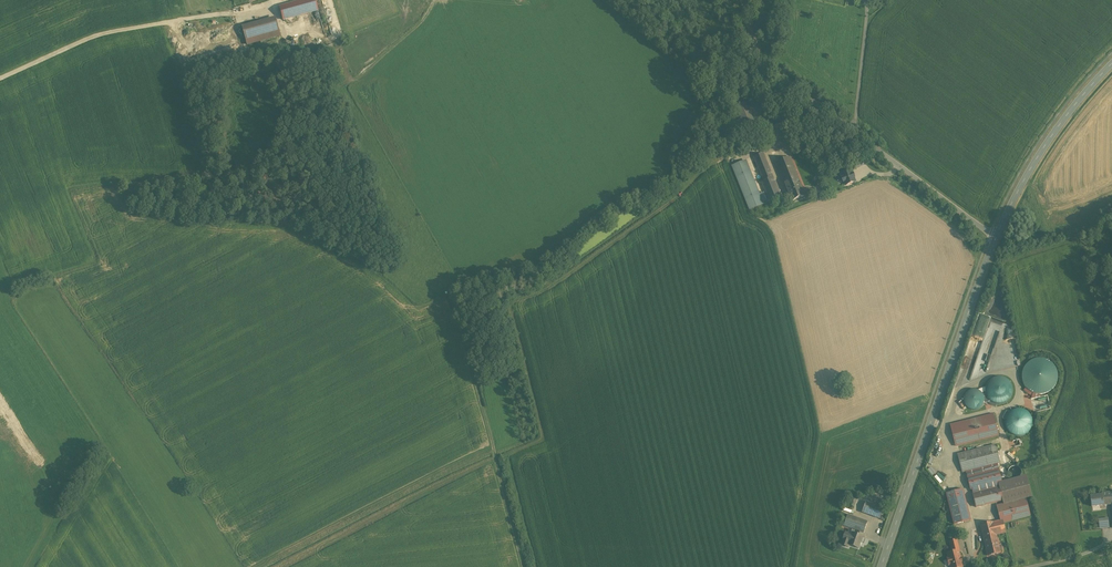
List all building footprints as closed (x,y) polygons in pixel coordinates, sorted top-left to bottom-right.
[(279,7),(283,20),(317,11),(314,0),(304,0),(279,7)] [(275,18),(242,27),(247,45),(280,36),(275,18)] [(307,32),(297,33),(298,40),(308,39),(307,32)] [(335,56),(327,58),(334,77),(341,75),(335,56)] [(765,95),(759,97),(763,109),(769,107),(765,95)] [(759,133),(741,140),(743,145),(761,139),(759,133)] [(763,154),(754,157),(764,181),(762,182),(770,202),(781,197),(763,154)] [(776,163),(784,184),(798,178),(790,158),(776,163)] [(863,158),(854,162),(856,168),(866,164),(863,158)] [(746,161),(732,167),(749,210),(763,204),(746,161)] [(840,175),(845,187),(855,183),(851,171),(840,175)] [(798,178),(784,184),(791,201),(805,196),(798,178)] [(990,324),(981,352),(987,354),(986,359),(991,360),(1001,327),(990,324)] [(1041,393),(1056,390),(1059,377),(1057,361),(1042,358),(1028,360),(1025,374),(1027,389),(1041,393)] [(988,389),(995,403),(1004,403),(1015,398),(1014,386),(1009,375),(999,376),(990,381),(990,384),(988,386),(988,389)] [(985,388),(978,391),(980,392),(982,394),(983,396),(984,399),(984,403),(990,401),(988,399),(987,398),(987,397),(986,395),(985,392),(985,390),(985,388)] [(1006,418),(1008,418),(1011,435),(1035,431),(1031,407),(1005,411),(1006,418)] [(950,425),(956,446),(999,435),(993,414),(950,425)] [(997,463),(1000,463),(995,445),(958,455),(962,472),(966,471),(997,463)] [(972,490),(1002,482),(997,463),(966,471),(970,490),(972,490)] [(929,469),(934,475),(938,471),(933,466),(929,469)] [(1014,479),(1016,479),(1018,478),(1020,476),(1021,475),(1021,473),(1021,471),(1020,469),(1019,468),(1018,466),(1016,466),(1014,466),(1012,466),(1010,467),(1009,469),(1008,470),(1008,472),(1008,474),(1009,476),(1010,478),(1012,478),(1014,479)] [(1002,482),(972,490),(973,494),(973,495),(976,507),(1002,501),(1003,504),(1026,498),(1032,497),(1026,476),(1018,478),(1016,479),(1014,479),(1002,482)] [(963,490),(946,494),(948,503),(954,524),(970,520),(963,490)] [(1091,507),(1111,504),(1111,497),(1103,498),(1102,495),(1090,496),(1091,507)] [(847,505),(854,507),(857,498),(850,496),(847,505)] [(980,525),(983,537),(996,534),(996,535),(1006,533),(1003,522),(1030,516),(1026,498),(1003,504),(997,506),(1000,520),(980,525)] [(866,502),(862,513),(879,519),(884,508),(866,502)] [(859,531),(864,533),(867,522),(848,515),(844,526),(854,529),(859,531)] [(1107,518),(1098,519),(1099,528),(1108,527),(1107,518)] [(849,545),(858,548),(862,537),(858,535),(859,531),(854,529),(854,531),(850,530),(847,537),(844,536),(841,545),(848,548),(849,545)] [(996,534),(983,537),(988,556),(1001,553),(996,535),(996,534)] [(950,542),(952,552),(958,551),(957,549),(959,548),(957,540),(950,542)] [(961,562),(962,562),(961,558),(960,558),(958,551),(952,552),(947,554),(948,558),(948,559),(949,565),(950,565),(951,566),(962,566),(961,562)]
